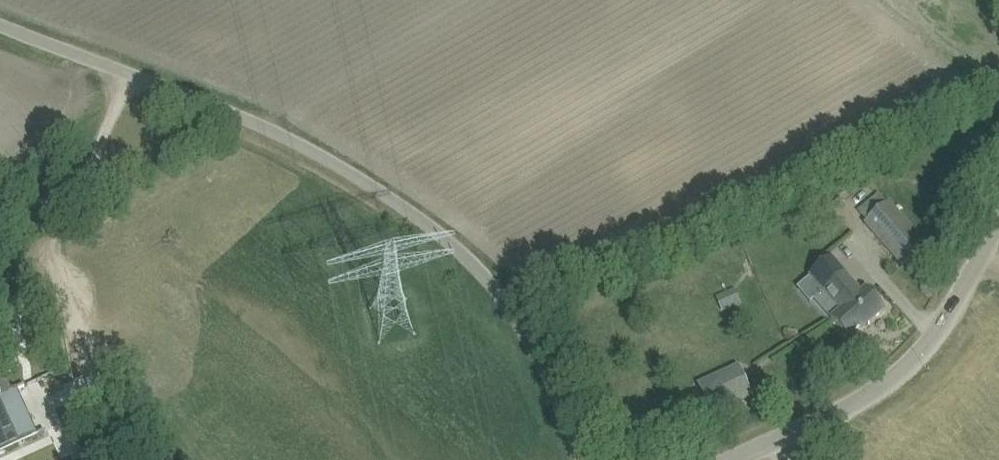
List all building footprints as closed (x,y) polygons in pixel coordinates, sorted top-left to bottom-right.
[(859,212),(867,222),(865,224),(896,259),(903,267),(927,246),(890,203),(888,205),(879,195),(859,212)] [(867,290),(862,295),(845,274),(824,292),(842,312),(832,321),(850,342),(885,311),(867,290)] [(738,363),(698,381),(712,413),(752,395),(738,363)] [(25,431),(53,420),(41,390),(13,400),(25,431)] [(20,445),(0,401),(0,454),(20,445)]
